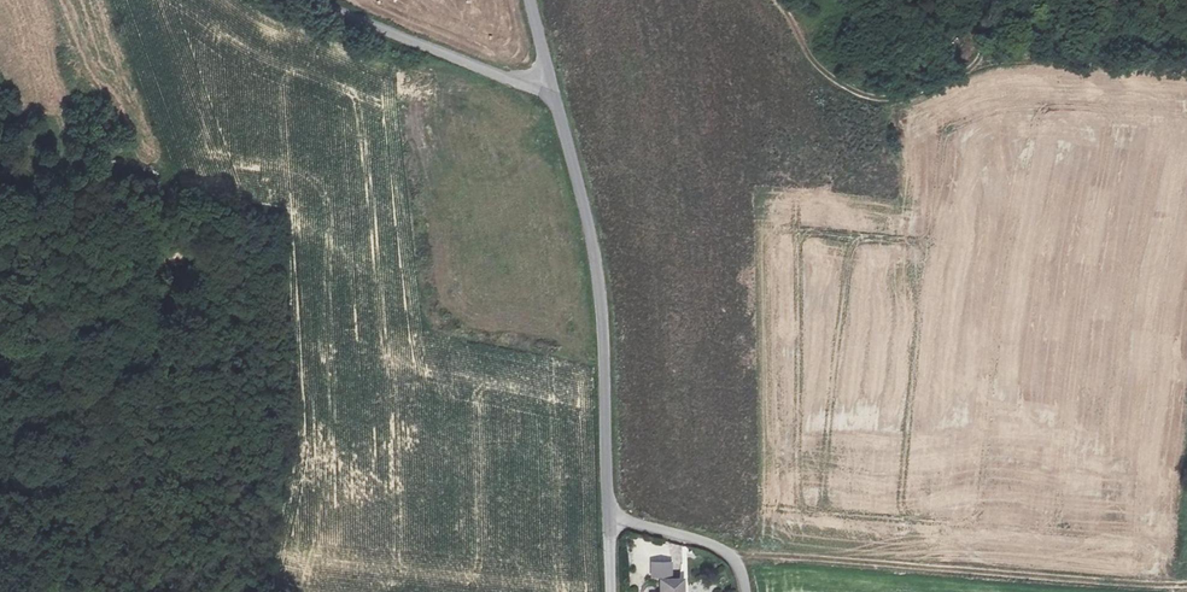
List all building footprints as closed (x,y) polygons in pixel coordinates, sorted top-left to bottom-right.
[(675,578),(653,579),(653,591),(676,591),(675,578)]
